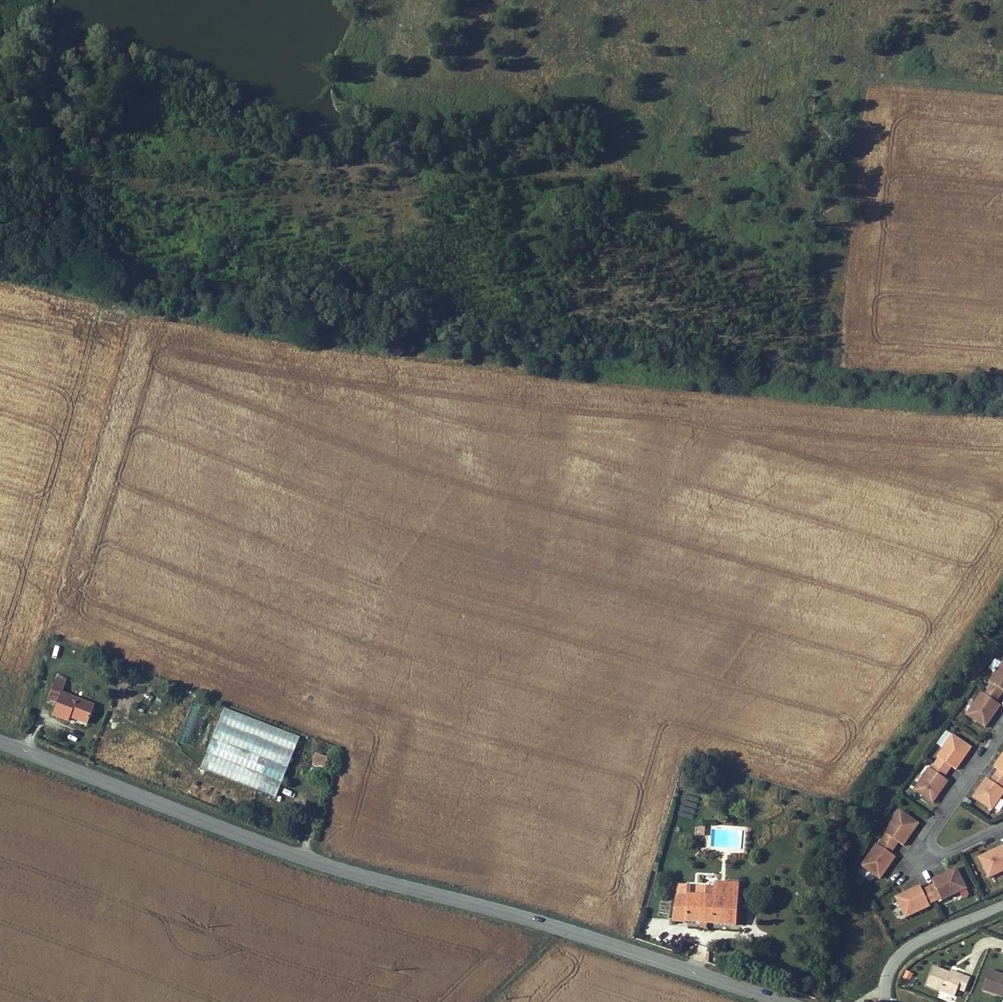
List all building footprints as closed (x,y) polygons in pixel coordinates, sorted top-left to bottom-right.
[(988,688),(1000,697),(1002,692),(1002,663),(989,683),(990,684),(988,688)] [(49,698),(59,702),(54,715),(70,721),(72,715),(75,716),(74,719),(88,724),(94,706),(61,693),(66,683),(57,679),(49,698)] [(1000,697),(988,688),(983,695),(981,694),(966,716),(984,728),(989,721),(1000,705),(996,702),(1000,697)] [(276,797),(299,736),(224,708),(201,769),(276,797)] [(937,757),(933,763),(947,772),(951,767),(955,770),(971,747),(952,734),(936,756),(937,757)] [(1002,781),(1002,753),(993,767),(998,770),(994,775),(1002,781)] [(327,758),(314,754),(312,764),(325,767),(327,758)] [(947,772),(933,763),(929,768),(928,767),(913,790),(932,803),(936,796),(947,781),(943,778),(947,772)] [(994,775),(989,781),(985,778),(977,790),(972,798),(992,811),(1002,795),(1002,781),(994,775)] [(885,833),(881,839),(894,848),(898,843),(902,845),(914,829),(919,823),(899,810),(884,832),(885,833)] [(894,848),(881,839),(878,844),(876,843),(861,866),(879,878),(882,874),(895,856),(891,854),(894,848)] [(1002,846),(985,854),(978,857),(988,879),(1002,872),(1002,848),(1002,846)] [(928,887),(935,904),(941,901),(942,903),(966,891),(956,868),(931,880),(934,885),(928,887)] [(714,884),(714,886),(714,897),(736,899),(737,885),(714,884)] [(679,886),(677,896),(689,895),(690,885),(679,886)] [(736,899),(714,897),(714,886),(697,885),(696,895),(689,895),(686,921),(700,922),(706,923),(736,925),(736,899)] [(929,907),(935,904),(928,887),(921,891),(919,886),(900,895),(896,897),(905,919),(929,908),(929,907)] [(686,921),(689,895),(677,896),(673,920),(686,921)] [(924,981),(953,992),(955,986),(962,989),(967,974),(960,972),(959,975),(947,970),(930,964),(924,981)] [(1002,995),(1002,973),(986,967),(979,987),(1002,995)] [(906,970),(903,978),(910,981),(913,973),(906,970)]
